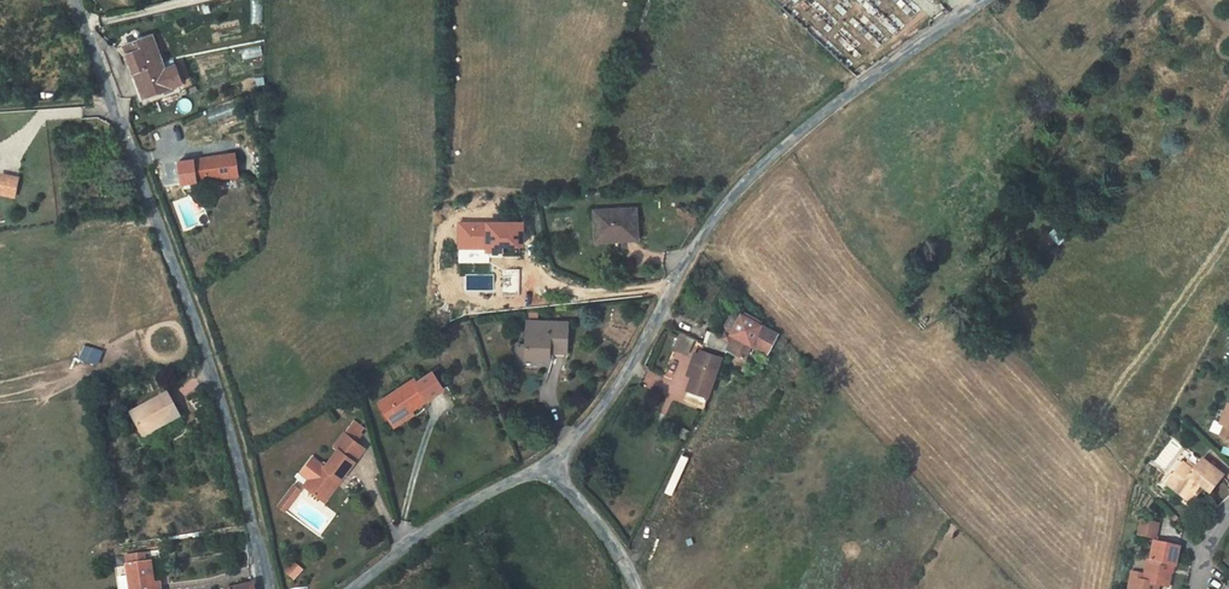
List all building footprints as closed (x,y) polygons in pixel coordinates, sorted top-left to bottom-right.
[(148,36),(121,47),(141,99),(179,85),(172,67),(162,71),(148,36)] [(856,63),(844,71),(849,76),(860,69),(856,63)] [(233,153),(193,160),(197,183),(237,175),(233,153)] [(0,174),(0,193),(9,196),(14,177),(0,174)] [(634,210),(593,212),(594,242),(635,240),(634,210)] [(458,223),(458,247),(488,247),(489,252),(501,252),(501,224),(458,223)] [(755,320),(734,313),(733,317),(730,315),(726,317),(724,322),(726,327),(729,328),(728,332),(741,336),(747,338),(758,342),(765,323),(755,320)] [(525,318),(524,342),(524,352),(547,353),(547,346),(564,347),(564,318),(525,318)] [(699,330),(696,342),(717,348),(721,337),(699,330)] [(737,345),(741,336),(728,332),(723,344),(736,349),(737,345)] [(688,353),(689,347),(692,348),(694,337),(675,333),(672,350),(688,353)] [(744,348),(747,338),(741,336),(737,345),(744,348)] [(78,358),(96,364),(101,351),(83,345),(78,358)] [(680,399),(700,405),(703,396),(716,359),(694,350),(682,391),(680,399)] [(392,425),(428,403),(415,380),(378,404),(392,425)] [(176,421),(165,398),(129,416),(141,439),(176,421)] [(1220,419),(1225,421),(1219,432),(1228,436),(1226,442),(1228,444),(1228,403),(1220,419)] [(353,428),(347,435),(358,445),(364,438),(353,428)] [(303,485),(320,499),(338,478),(342,481),(356,464),(354,462),(364,450),(358,445),(347,435),(336,448),(339,450),(325,467),(313,457),(302,471),(309,477),(303,485)] [(1221,453),(1228,457),(1228,448),(1224,446),(1221,453)] [(1167,483),(1185,498),(1198,483),(1202,486),(1207,491),(1221,474),(1200,457),(1191,469),(1181,461),(1171,472),(1174,474),(1167,483)] [(1164,480),(1167,483),(1174,474),(1171,472),(1164,480)] [(324,503),(342,481),(338,478),(320,499),(324,503)] [(1189,501),(1202,486),(1198,483),(1185,498),(1189,501)] [(299,490),(292,484),(284,494),(291,500),(299,490)] [(291,500),(284,494),(276,504),(281,507),(283,504),(286,506),(291,500)] [(1159,527),(1142,523),(1139,538),(1156,542),(1159,527)] [(1144,579),(1143,586),(1159,588),(1169,588),(1172,571),(1176,572),(1180,551),(1155,547),(1151,564),(1147,564),(1144,579)] [(122,560),(128,588),(152,588),(147,568),(144,568),(141,556),(122,560)] [(1132,577),(1129,588),(1159,588),(1143,586),(1144,579),(1132,577)]
